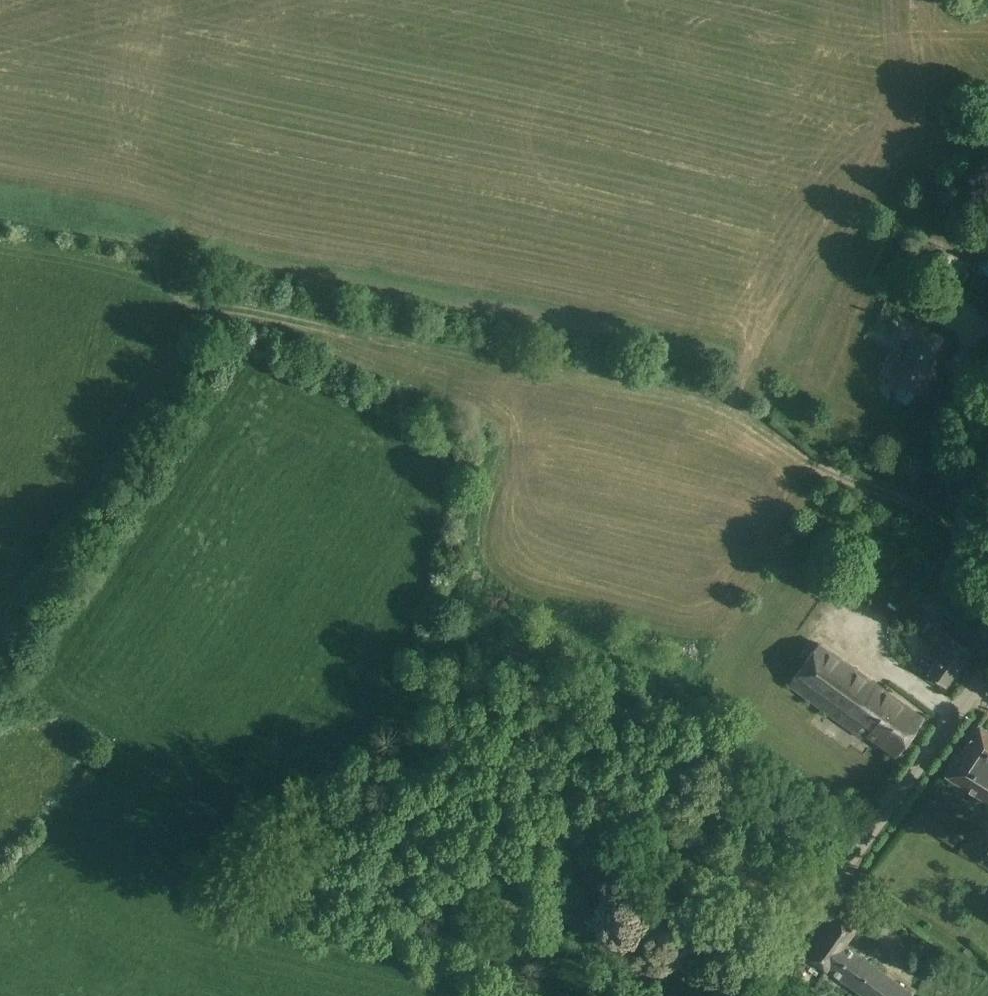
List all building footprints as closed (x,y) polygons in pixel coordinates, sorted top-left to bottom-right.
[(935,374),(951,337),(897,315),(889,333),(911,342),(896,378),(901,380),(897,390),(898,399),(907,402),(915,397),(918,388),(936,395),(943,378),(935,374)] [(927,673),(944,684),(969,649),(952,637),(952,638),(928,621),(920,632),(933,641),(927,648),(939,657),(927,673)] [(866,732),(895,753),(922,716),(819,642),(789,683),(862,737),(866,732)] [(978,723),(945,774),(987,801),(987,729),(978,723)] [(866,995),(907,995),(910,991),(844,943),(856,927),(836,913),(807,954),(826,968),(866,995)]
